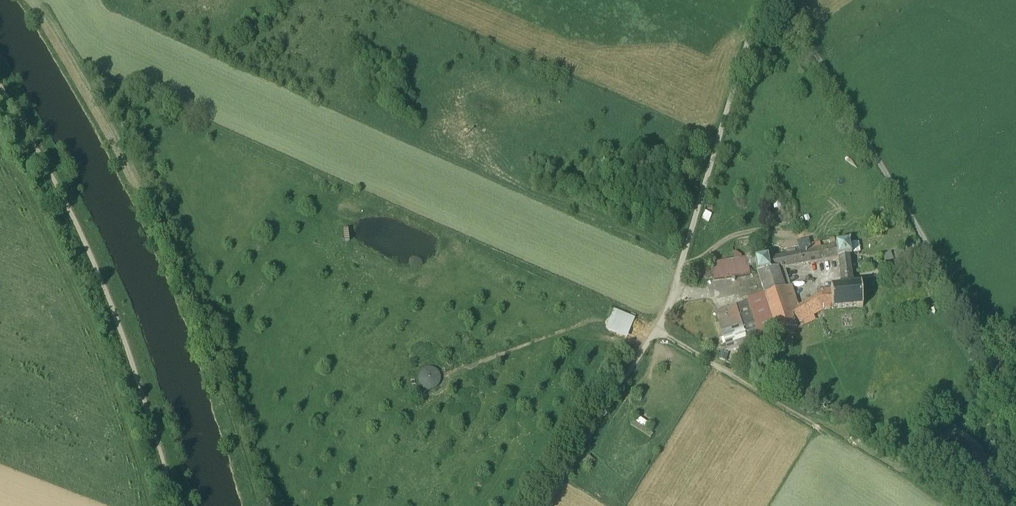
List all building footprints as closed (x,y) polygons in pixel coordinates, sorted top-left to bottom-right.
[(849,242),(836,244),(836,247),(827,249),(829,260),(839,259),(843,288),(855,286),(849,256),(852,256),(849,242)] [(827,249),(782,257),(786,269),(829,260),(827,249)] [(748,257),(709,262),(712,281),(751,276),(748,257)] [(782,257),(769,260),(768,257),(755,260),(758,273),(759,273),(766,296),(791,287),(786,269),(782,257)] [(864,307),(862,286),(855,286),(843,288),(831,289),(831,291),(833,310),(835,310),(835,309),(864,307)] [(791,287),(766,296),(779,337),(797,331),(796,325),(790,306),(797,304),(791,287)] [(818,298),(797,304),(790,306),(796,325),(819,313),(823,311),(833,310),(831,291),(817,291),(818,298)] [(779,337),(766,296),(750,302),(763,343),(779,337)] [(750,346),(737,306),(716,313),(729,353),(750,346)] [(636,319),(614,309),(605,329),(627,339),(636,319)] [(417,381),(421,389),(425,391),(429,392),(433,392),(437,390),(440,387),(443,380),(442,376),(439,371),(435,368),(429,367),(424,368),(420,371),(418,375),(417,381)] [(639,415),(633,426),(653,437),(656,433),(646,428),(650,422),(639,415)]
